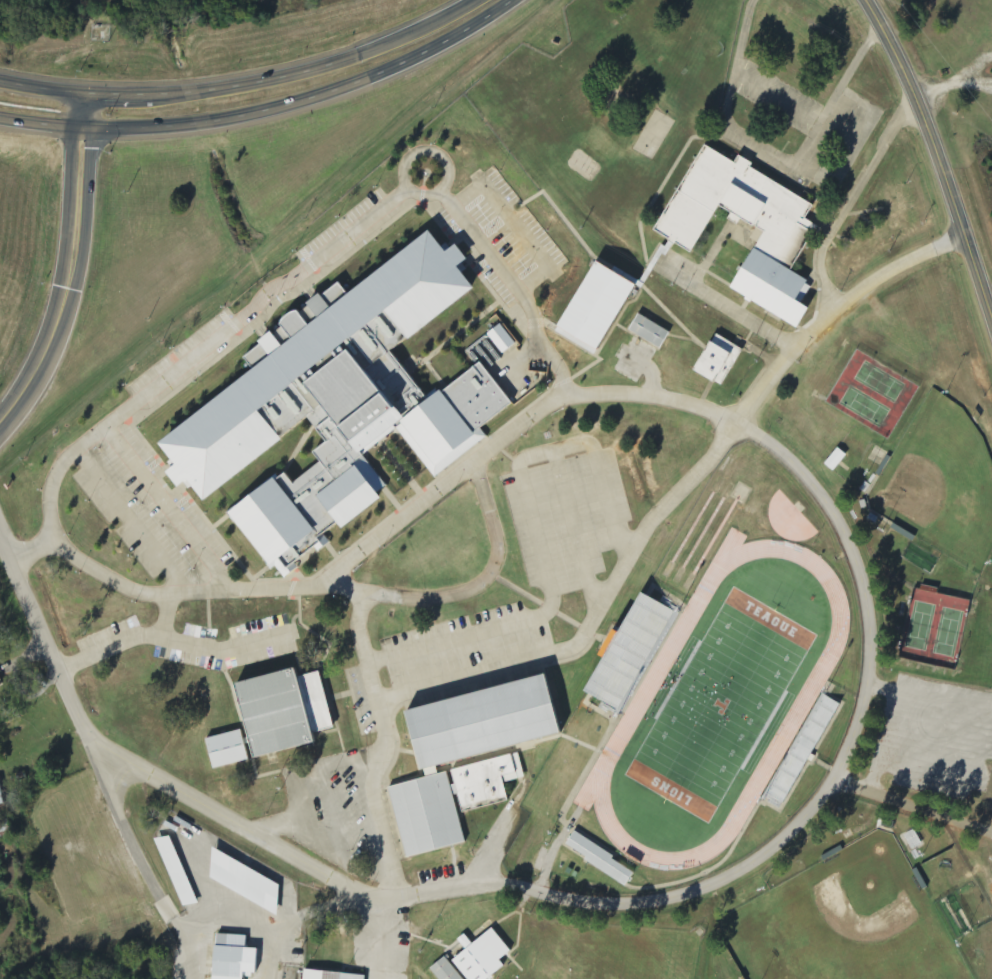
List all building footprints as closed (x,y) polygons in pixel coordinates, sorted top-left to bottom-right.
[(729,290),(798,327),(808,309),(801,305),(812,284),(791,273),(817,226),(805,220),(814,204),(750,169),(753,163),(737,155),(734,162),(702,144),(654,233),(692,253),(717,206),(762,230),(729,290)] [(164,435),(171,492),(186,480),(200,500),(309,421),(325,443),(312,452),(319,463),(292,483),(278,474),(228,510),(285,589),(330,516),(339,529),(372,505),(385,485),(363,455),(398,429),(430,473),(516,412),(480,362),(427,401),(390,351),(473,291),(457,269),(464,258),(454,244),(444,252),(425,226),(243,358),(252,371),(164,435)] [(597,350),(633,284),(593,262),(556,328),(597,350)] [(628,331),(659,349),(669,332),(638,314),(628,331)] [(503,355),(516,344),(500,324),(487,335),(503,355)] [(693,371),(722,387),(743,350),(713,333),(693,371)] [(824,465),(834,472),(846,455),(836,448),(824,465)] [(672,610),(637,593),(617,634),(608,629),(595,656),(600,658),(583,693),(603,703),(600,708),(620,718),(672,610)] [(233,683),(250,759),(316,744),(314,733),(332,729),(320,672),(295,678),(293,670),(233,683)] [(404,709),(419,780),(389,787),(405,858),(465,845),(458,813),(507,802),(503,784),(525,779),(519,754),(448,770),(449,772),(438,775),(436,764),(558,738),(544,678),(404,709)] [(205,739),(212,769),(248,762),(241,731),(205,739)] [(913,851),(922,845),(913,831),(904,836),(913,851)] [(574,833),(565,847),(626,886),(635,872),(574,833)] [(198,903),(169,836),(155,842),(184,909),(198,903)] [(285,889),(218,852),(205,877),(271,913),(285,889)] [(466,978),(490,978),(505,967),(500,961),(511,953),(492,929),(472,945),(464,935),(457,940),(465,951),(452,961),(466,978)] [(214,935),(213,978),(242,978),(255,978),(256,950),(247,949),(247,937),(214,935)] [(445,957),(430,970),(437,978),(462,978),(445,957)]
